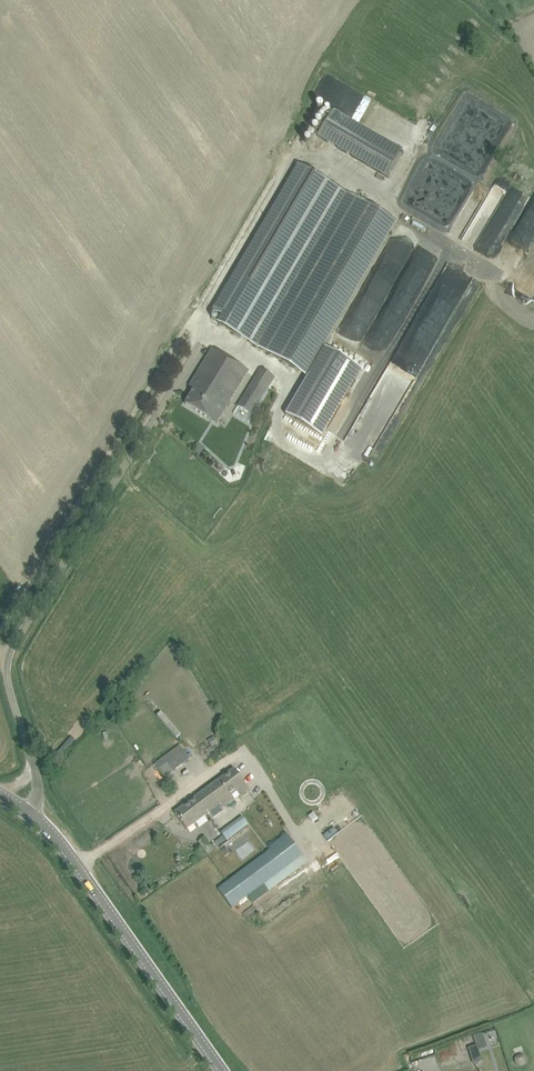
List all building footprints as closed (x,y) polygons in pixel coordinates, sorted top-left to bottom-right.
[(386,177),(402,149),(334,109),(317,137),(386,177)] [(217,304),(212,311),(216,313),(221,316),(218,323),(225,327),(244,338),(289,365),(293,358),(306,337),(313,325),(331,335),(397,222),(376,210),(364,203),(360,201),(310,171),(298,165),(290,179),(224,291),(217,304)] [(496,242),(522,191),(509,184),(502,196),(487,189),(462,239),(477,247),(483,236),(496,242)] [(517,230),(533,238),(533,196),(517,230)] [(412,259),(363,343),(377,351),(386,336),(390,338),(429,270),(412,259)] [(471,302),(479,284),(457,274),(450,288),(455,291),(452,296),(451,296),(447,304),(455,308),(460,297),(471,302)] [(325,348),(285,415),(322,437),(362,370),(325,348)] [(248,372),(212,350),(189,387),(194,390),(185,404),(212,420),(222,404),(227,407),(248,372)] [(255,380),(245,396),(239,406),(252,414),(268,389),(255,380)] [(378,443),(400,396),(393,393),(390,398),(377,392),(361,428),(370,433),(367,438),(378,443)] [(214,736),(209,740),(213,746),(218,743),(214,736)] [(165,778),(190,760),(180,746),(155,764),(165,778)] [(234,769),(196,798),(207,815),(219,806),(222,809),(240,796),(242,798),(250,791),(246,786),(234,769)] [(187,830),(207,815),(196,798),(175,814),(187,830)] [(249,824),(243,815),(221,831),(228,840),(249,824)] [(149,833),(133,845),(145,861),(150,857),(142,846),(153,838),(149,833)] [(304,855),(289,836),(219,890),(234,909),(304,855)] [(205,837),(199,842),(207,854),(217,847),(213,841),(209,844),(205,837)] [(226,848),(222,852),(225,857),(230,853),(226,848)] [(483,1033),(474,1036),(476,1044),(486,1041),(483,1033)] [(477,1046),(469,1048),(474,1064),(482,1061),(478,1050),(477,1046)]
